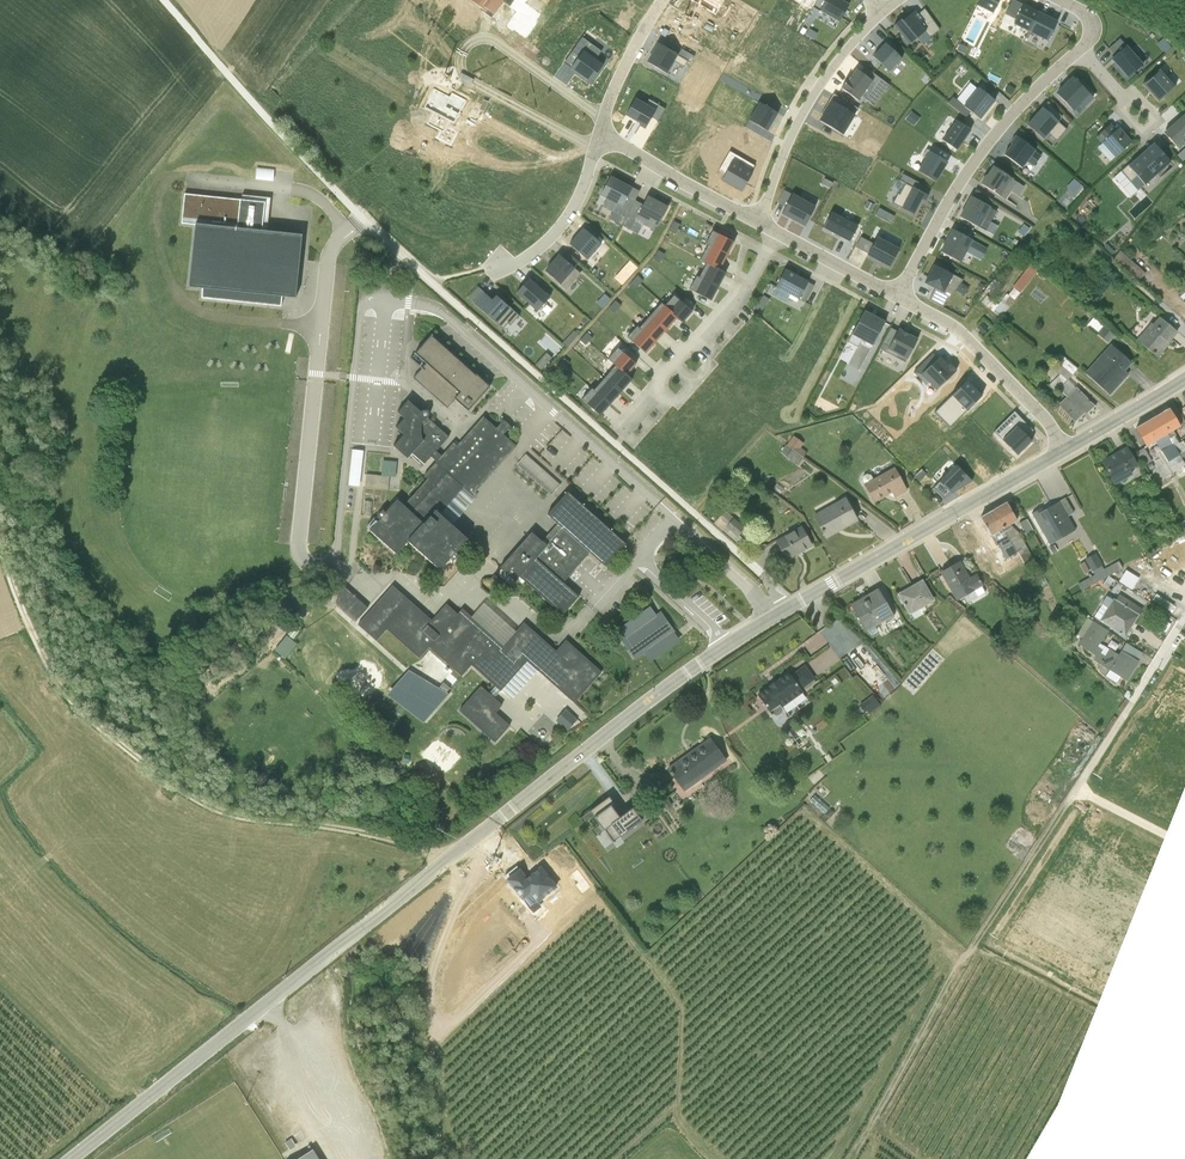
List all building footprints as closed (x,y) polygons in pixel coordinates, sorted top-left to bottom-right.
[(839,22),(848,5),(840,0),(826,0),(820,11),(839,22)] [(977,5),(993,13),(999,0),(980,0),(977,5)] [(928,23),(932,20),(924,9),(918,14),(924,22),(928,23)] [(924,22),(918,14),(915,10),(902,21),(901,20),(893,26),(909,45),(924,32),(928,37),(939,30),(932,20),(928,23),(924,22)] [(1028,31),(1047,41),(1057,22),(1038,12),(1028,31)] [(563,63),(590,83),(603,65),(596,60),(601,51),(592,45),(594,42),(584,35),(563,63)] [(1119,39),(1108,49),(1118,59),(1114,62),(1127,78),(1142,65),(1119,39)] [(885,43),(873,56),(889,72),(901,59),(885,43)] [(878,85),(882,80),(864,66),(860,72),(878,85)] [(878,85),(860,72),(856,69),(848,80),(847,79),(841,88),(858,101),(862,96),(874,105),(889,85),(882,80),(878,85)] [(1158,69),(1143,84),(1148,89),(1147,90),(1158,102),(1174,87),(1158,69)] [(1072,78),(1056,93),(1076,114),(1092,98),(1072,78)] [(978,88),(963,106),(979,120),(994,101),(978,88)] [(638,125),(645,129),(656,110),(635,98),(625,115),(639,123),(638,125)] [(819,121),(842,134),(857,109),(846,102),(842,108),(831,101),(819,121)] [(1045,110),(1058,122),(1062,117),(1047,101),(1042,107),(1045,110)] [(748,120),(767,131),(777,113),(759,102),(748,120)] [(1039,117),(1036,114),(1027,125),(1043,140),(1048,134),(1056,141),(1067,129),(1058,122),(1045,110),(1039,117)] [(1168,138),(1179,150),(1184,144),(1184,143),(1183,140),(1184,138),(1184,113),(1170,127),(1178,137),(1172,142),(1168,137),(1168,138)] [(956,120),(942,140),(956,150),(970,130),(956,120)] [(1102,144),(1114,157),(1131,142),(1118,128),(1115,131),(1110,124),(1096,136),(1102,144)] [(1012,144),(1004,155),(1022,168),(1027,161),(1033,166),(1041,156),(1035,151),(1035,150),(1016,136),(1010,143),(1012,144)] [(1114,157),(1102,144),(1098,148),(1110,161),(1114,157)] [(948,162),(925,149),(913,169),(936,183),(948,162)] [(1176,155),(1183,162),(1184,160),(1184,151),(1183,149),(1176,155)] [(1148,160),(1142,153),(1137,158),(1136,157),(1120,171),(1137,191),(1170,162),(1159,150),(1148,160)] [(754,165),(729,151),(718,171),(725,174),(721,180),(741,192),(752,173),(750,172),(754,165)] [(987,175),(981,184),(1005,200),(1017,182),(993,166),(987,176),(987,175)] [(257,168),(256,180),(273,181),(274,170),(257,168)] [(631,188),(610,177),(600,195),(617,204),(621,206),(616,214),(625,219),(635,200),(627,196),(631,188)] [(1073,179),(1066,187),(1075,195),(1083,187),(1073,179)] [(897,193),(892,203),(913,214),(921,199),(925,201),(928,195),(905,183),(899,194),(897,193)] [(627,196),(635,200),(639,191),(631,187),(631,188),(627,196)] [(972,197),(989,206),(993,200),(976,189),(972,197)] [(785,207),(792,194),(784,190),(777,203),(785,207)] [(265,202),(241,200),(184,194),(181,223),(195,225),(189,286),(203,288),(202,298),(281,306),(282,296),(296,297),(302,234),(267,231),(262,230),(265,202)] [(262,230),(267,231),(270,197),(241,194),(241,200),(265,202),(262,230)] [(792,194),(785,207),(782,213),(805,226),(815,207),(792,194)] [(635,219),(636,219),(642,222),(641,224),(653,230),(656,226),(657,227),(668,207),(647,196),(643,205),(635,219)] [(989,206),(972,197),(971,196),(959,217),(985,231),(996,210),(989,206)] [(635,200),(625,219),(621,226),(630,230),(636,219),(635,219),(643,205),(635,200)] [(621,206),(617,204),(609,219),(621,226),(625,219),(616,214),(621,206)] [(883,220),(887,212),(879,208),(875,215),(883,220)] [(831,212),(823,227),(849,242),(858,227),(831,212)] [(887,212),(883,220),(890,224),(894,216),(887,212)] [(1023,224),(1017,232),(1023,237),(1029,229),(1023,224)] [(583,228),(569,244),(588,260),(602,244),(583,228)] [(946,242),(940,252),(960,263),(966,252),(981,260),(988,248),(952,229),(948,237),(946,242)] [(708,245),(727,255),(733,242),(712,231),(705,244),(708,245)] [(868,254),(869,251),(864,248),(868,241),(861,237),(855,247),(868,254)] [(869,251),(868,254),(867,255),(889,267),(899,249),(877,237),(869,251)] [(706,263),(719,270),(727,255),(708,245),(700,259),(706,263)] [(1120,251),(1115,258),(1139,280),(1145,273),(1120,251)] [(563,258),(574,268),(579,263),(568,253),(563,258)] [(574,268),(563,258),(559,255),(545,271),(566,290),(580,274),(574,268)] [(698,278),(717,288),(725,273),(719,270),(706,263),(698,278)] [(986,296),(981,302),(1001,317),(1039,268),(1031,263),(1012,288),(1013,288),(1008,295),(1006,294),(998,305),(986,296)] [(934,265),(924,283),(935,288),(929,300),(942,307),(962,280),(934,265)] [(775,287),(789,294),(799,299),(808,282),(785,269),(775,287)] [(717,288),(698,278),(696,277),(689,289),(711,301),(717,288)] [(529,279),(516,293),(537,312),(550,298),(529,279)] [(808,282),(799,299),(805,303),(814,286),(808,282)] [(473,303),(483,291),(478,287),(468,298),(473,303)] [(789,294),(775,287),(771,294),(785,302),(789,294)] [(1036,287),(1029,295),(1040,304),(1047,296),(1036,287)] [(483,291),(473,303),(502,329),(508,324),(510,326),(519,316),(496,295),(492,299),(483,291)] [(1094,293),(1088,298),(1095,305),(1100,300),(1094,293)] [(604,294),(596,303),(602,308),(609,299),(604,294)] [(664,306),(676,318),(682,322),(692,312),(674,295),(664,306)] [(763,295),(754,308),(760,312),(769,299),(763,295)] [(650,316),(666,330),(676,318),(664,306),(661,304),(650,316)] [(863,312),(846,343),(857,349),(862,341),(872,346),(884,323),(874,317),(874,318),(869,315),(863,312)] [(639,328),(655,343),(666,330),(650,316),(639,328)] [(1150,323),(1136,340),(1152,352),(1151,353),(1153,355),(1154,354),(1157,357),(1165,348),(1163,346),(1166,343),(1167,343),(1177,331),(1158,316),(1152,324),(1150,323)] [(1094,317),(1086,325),(1107,342),(1114,334),(1094,317)] [(981,323),(977,328),(983,334),(987,329),(981,323)] [(655,343),(639,328),(636,327),(627,337),(645,353),(655,343)] [(888,346),(896,332),(890,328),(883,343),(888,346)] [(888,346),(883,343),(879,349),(896,358),(898,354),(907,358),(917,340),(908,335),(902,331),(898,329),(896,332),(888,346)] [(574,331),(562,343),(567,348),(578,335),(574,331)] [(411,358),(410,359),(421,368),(413,377),(447,408),(454,399),(468,411),(490,386),(476,374),(475,375),(432,336),(433,335),(432,334),(414,353),(426,363),(422,368),(411,358)] [(1110,344),(1085,372),(1109,394),(1127,374),(1123,370),(1130,363),(1110,344)] [(615,365),(626,375),(636,364),(617,348),(608,359),(615,365)] [(538,361),(545,368),(554,357),(548,351),(538,361)] [(913,372),(933,392),(956,370),(949,363),(947,365),(939,356),(937,358),(932,353),(913,372)] [(1060,364),(1072,374),(1077,369),(1060,354),(1056,359),(1061,363),(1060,364)] [(1072,374),(1060,364),(1055,371),(1060,374),(1048,385),(1055,391),(1058,388),(1067,380),(1072,374)] [(604,378),(620,392),(632,379),(626,375),(615,365),(604,378)] [(593,390),(609,405),(620,392),(604,378),(593,390)] [(1067,380),(1058,388),(1061,391),(1066,385),(1072,391),(1076,388),(1067,380)] [(1066,385),(1061,391),(1066,396),(1059,403),(1074,419),(1084,410),(1086,412),(1093,405),(1093,406),(1094,405),(1076,387),(1076,388),(1072,391),(1066,385)] [(609,405),(593,390),(591,389),(581,399),(600,415),(609,405)] [(380,519),(370,530),(396,554),(407,540),(440,569),(450,558),(452,561),(458,554),(456,552),(467,539),(452,525),(476,498),(472,495),(516,446),(503,434),(507,430),(512,429),(509,429),(501,422),(501,418),(500,418),(500,424),(496,428),(483,416),(457,445),(453,442),(441,455),(436,451),(449,436),(427,418),(428,417),(428,410),(422,410),(421,412),(407,400),(407,401),(408,401),(398,412),(397,411),(397,412),(404,418),(396,427),(395,427),(404,434),(394,445),(393,445),(392,446),(407,458),(412,453),(424,464),(431,457),(436,461),(424,475),(427,478),(404,506),(397,499),(385,512),(383,511),(384,510),(383,509),(376,517),(377,517),(378,517),(380,519)] [(1181,458),(1184,455),(1184,444),(1183,440),(1179,443),(1174,435),(1175,435),(1172,431),(1184,423),(1184,422),(1175,405),(1156,416),(1181,458)] [(1181,458),(1156,416),(1136,428),(1135,429),(1146,446),(1155,441),(1173,472),(1184,465),(1181,458)] [(786,445),(802,457),(806,452),(800,448),(803,443),(793,435),(786,445)] [(802,457),(786,445),(780,452),(785,456),(797,465),(802,457)] [(1113,455),(1102,462),(1115,485),(1132,474),(1130,470),(1138,466),(1129,450),(1134,447),(1133,445),(1127,448),(1127,447),(1118,453),(1118,454),(1114,456),(1113,455)] [(1144,448),(1137,452),(1144,465),(1151,461),(1144,448)] [(352,450),(348,485),(360,487),(363,451),(352,450)] [(525,454),(516,465),(551,496),(561,485),(525,454)] [(366,474),(365,488),(388,490),(389,476),(395,477),(396,462),(383,461),(381,476),(366,474)] [(863,475),(862,480),(874,502),(891,492),(894,497),(907,490),(894,467),(872,479),(871,475),(867,474),(863,475)] [(1144,476),(1135,480),(1139,487),(1147,483),(1144,476)] [(501,569),(497,573),(509,585),(513,580),(515,581),(519,576),(562,614),(578,596),(562,582),(589,552),(605,566),(626,544),(567,492),(547,514),(557,523),(542,541),(531,532),(499,568),(501,569)] [(840,526),(841,528),(856,520),(844,497),(813,515),(822,532),(823,532),(824,535),(840,526)] [(1041,508),(1032,513),(1049,545),(1075,530),(1067,516),(1073,513),(1064,498),(1043,510),(1041,508)] [(993,510),(1022,563),(1027,559),(1029,562),(1033,560),(1019,534),(1010,524),(1017,520),(1006,502),(993,510)] [(725,510),(715,522),(721,529),(740,544),(744,540),(739,535),(745,528),(725,510)] [(1022,563),(993,510),(980,518),(990,536),(998,531),(1003,541),(997,544),(1001,550),(995,554),(997,559),(991,562),(999,576),(1022,563)] [(1026,519),(1019,523),(1025,535),(1033,530),(1026,519)] [(1152,524),(1142,530),(1146,536),(1156,530),(1152,524)] [(840,526),(824,535),(826,537),(841,528),(840,526)] [(801,528),(776,541),(786,559),(811,545),(801,528)] [(1094,574),(1077,584),(1081,591),(1098,581),(1122,568),(1118,561),(1103,569),(1101,565),(1102,565),(1095,553),(1084,559),(1091,571),(1092,571),(1094,574)] [(958,562),(942,572),(941,572),(957,600),(983,585),(977,574),(969,579),(959,562),(958,562)] [(1084,562),(1079,564),(1085,574),(1090,572),(1084,562)] [(1108,576),(1103,584),(1109,588),(1114,580),(1108,576)] [(921,581),(899,594),(913,619),(923,614),(922,612),(925,610),(924,606),(933,601),(921,581)] [(336,593),(335,605),(355,622),(368,608),(343,585),(336,593)] [(393,585),(358,624),(376,641),(386,629),(419,658),(429,647),(461,676),(471,665),(495,686),(489,693),(480,686),(459,710),(495,742),(509,725),(495,713),(502,705),(494,698),(502,689),(512,699),(538,670),(574,703),(601,672),(566,640),(556,651),(524,622),(515,632),(483,603),(471,617),(462,608),(457,614),(446,603),(431,620),(393,585)] [(698,586),(688,597),(721,628),(731,617),(698,586)] [(281,590),(272,597),(286,616),(295,609),(281,590)] [(868,600),(853,608),(866,631),(867,631),(869,634),(877,630),(875,626),(893,616),(878,590),(866,597),(868,600)] [(1133,613),(1137,616),(1141,609),(1118,594),(1115,599),(1113,598),(1112,599),(1106,596),(1093,616),(1119,632),(1119,633),(1120,634),(1120,633),(1125,636),(1131,626),(1127,623),(1133,613)] [(868,600),(866,597),(851,605),(853,608),(868,600)] [(663,638),(670,646),(679,640),(674,632),(675,631),(660,611),(656,614),(650,606),(619,627),(625,636),(620,639),(623,639),(628,636),(621,627),(648,608),(655,616),(659,613),(672,632),(663,638)] [(628,636),(623,639),(637,657),(645,651),(651,660),(670,646),(663,638),(672,632),(659,613),(655,616),(648,608),(621,627),(628,636)] [(1127,623),(1131,626),(1137,616),(1133,613),(1127,623)] [(1137,661),(1120,651),(1118,654),(1104,646),(1099,644),(1108,631),(1087,618),(1076,635),(1082,638),(1078,644),(1095,655),(1093,659),(1110,669),(1120,676),(1125,679),(1137,661)] [(286,635),(293,640),(302,628),(295,623),(286,635)] [(809,654),(829,642),(822,630),(802,642),(809,654)] [(293,640),(286,635),(274,650),(284,658),(296,643),(293,640)] [(623,639),(620,639),(634,659),(637,657),(623,639)] [(1120,651),(1137,661),(1142,653),(1125,642),(1120,651)] [(769,687),(757,695),(771,714),(773,714),(773,715),(778,716),(782,713),(783,709),(789,716),(808,702),(802,693),(803,692),(801,689),(814,680),(804,666),(791,675),(789,672),(777,681),(777,680),(768,686),(769,687)] [(1120,676),(1110,669),(1105,676),(1116,683),(1120,676)] [(408,670),(387,695),(424,723),(449,694),(408,670)] [(872,695),(859,705),(864,712),(866,711),(868,714),(880,705),(872,695)] [(565,709),(556,720),(567,730),(576,719),(565,709)] [(685,756),(668,768),(671,772),(670,772),(683,791),(726,762),(712,741),(687,758),(685,756)] [(814,795),(810,800),(824,813),(829,808),(814,795)] [(606,799),(615,810),(618,808),(609,797),(606,799)] [(615,810),(606,799),(590,811),(612,842),(641,820),(632,808),(620,817),(615,810)] [(668,800),(661,805),(666,811),(672,806),(668,800)] [(291,1138),(285,1142),(290,1151),(296,1147),(291,1138)] [(297,1158),(319,1158),(313,1149),(297,1158)]
